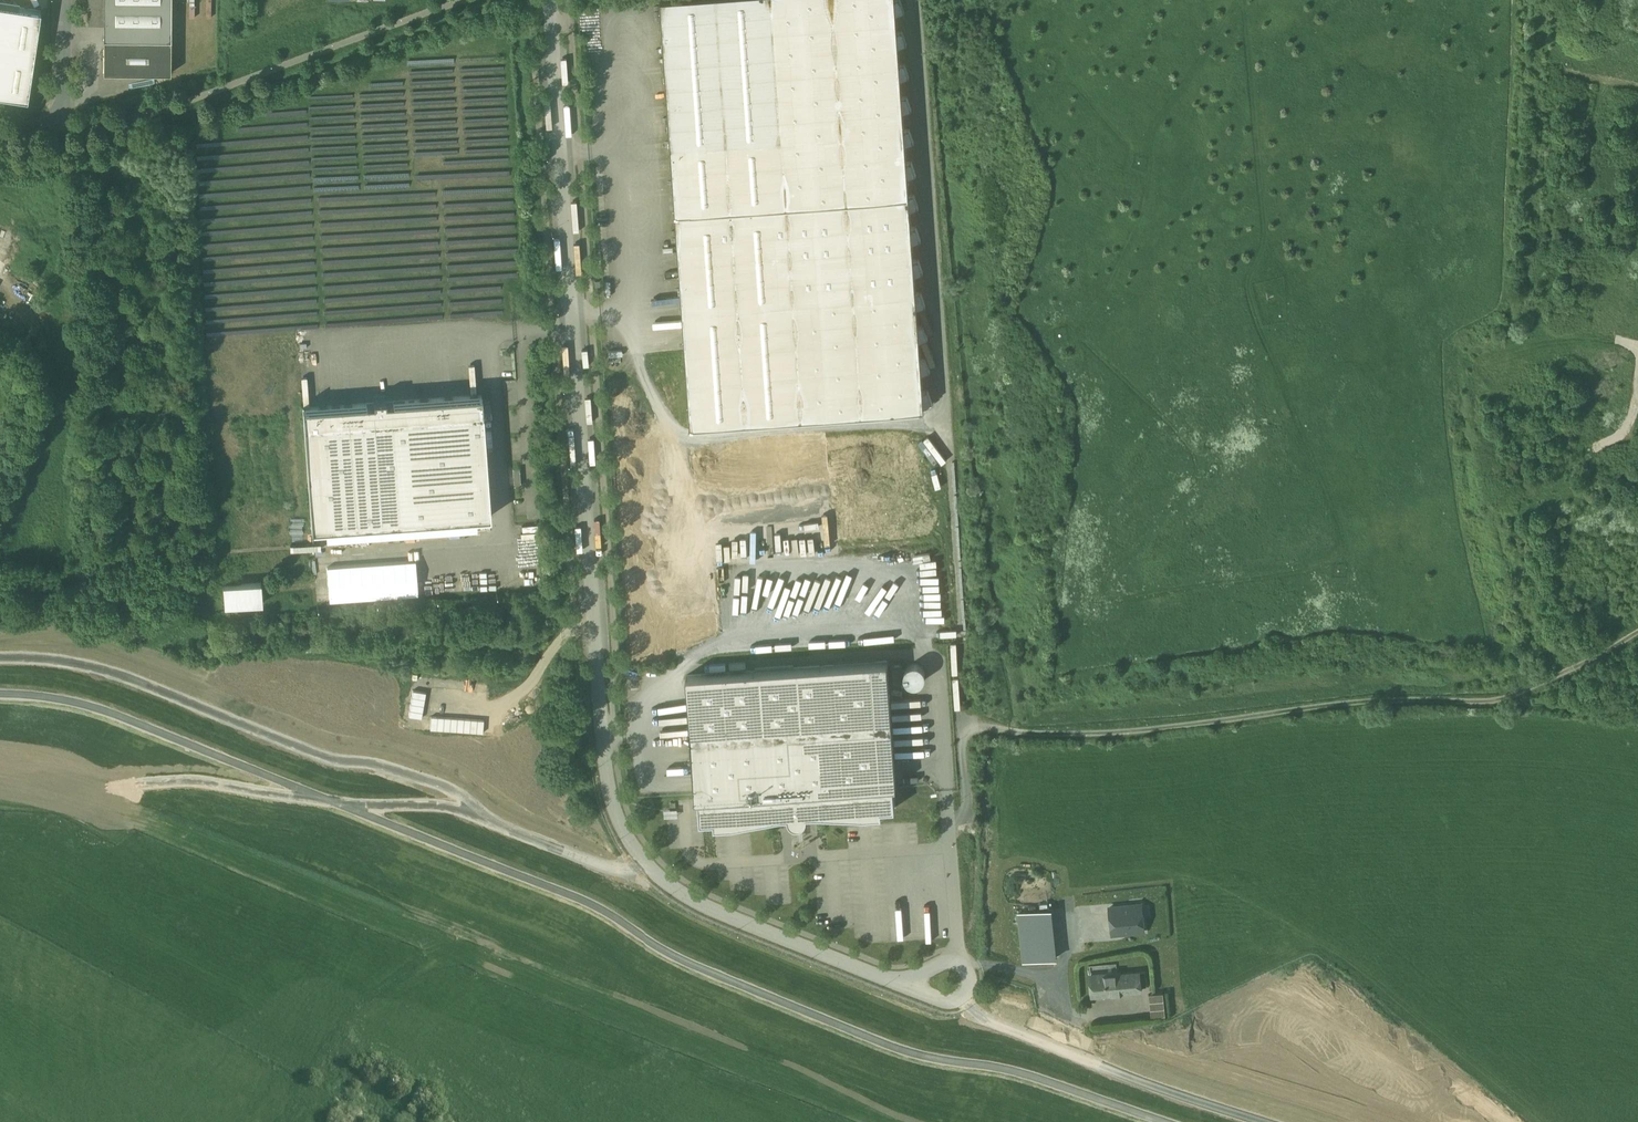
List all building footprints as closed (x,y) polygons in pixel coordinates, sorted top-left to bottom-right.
[(104,32),(171,33),(171,0),(104,0),(104,32)] [(660,5),(689,433),(921,417),(893,0),(733,0),(660,5)] [(0,7),(0,97),(32,102),(45,13),(0,7)] [(171,33),(104,32),(103,73),(171,74),(171,33)] [(480,397),(303,409),(312,529),(491,517),(480,397)] [(221,584),(222,605),(262,603),(260,582),(221,584)] [(888,649),(686,663),(697,789),(895,776),(888,649)] [(893,684),(924,682),(923,664),(902,665),(902,664),(892,664),(893,684)] [(897,803),(895,776),(697,789),(699,820),(790,814),(790,824),(810,823),(809,817),(883,812),(882,804),(897,803)] [(1130,905),(1109,907),(1111,930),(1124,929),(1124,933),(1145,931),(1142,907),(1130,908),(1130,905)] [(1019,912),(1023,963),(1055,960),(1050,909),(1019,912)] [(1118,973),(1105,974),(1105,975),(1089,976),(1092,997),(1101,996),(1101,995),(1111,994),(1111,996),(1121,995),(1121,993),(1142,991),(1141,987),(1147,986),(1146,972),(1118,974),(1118,973)] [(1150,1015),(1164,1015),(1163,991),(1149,992),(1150,1015)]
